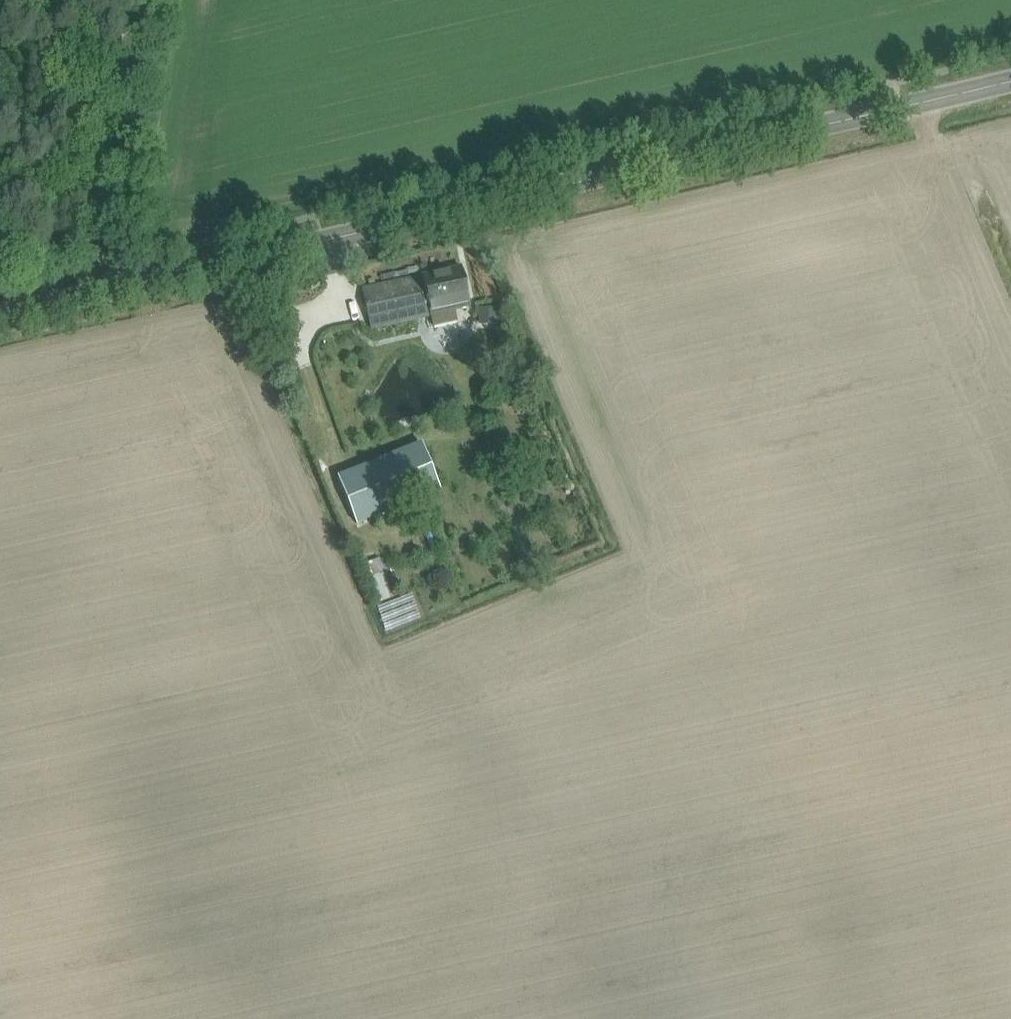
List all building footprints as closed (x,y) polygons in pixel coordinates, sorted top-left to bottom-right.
[(471,307),(466,287),(462,267),(363,289),(371,329),(391,325),(431,316),(434,328),(457,323),(454,310),(471,307)] [(480,309),(480,326),(497,327),(497,310),(480,309)] [(339,478),(357,524),(441,489),(423,444),(339,478)] [(395,597),(379,559),(365,565),(380,603),(395,597)]
